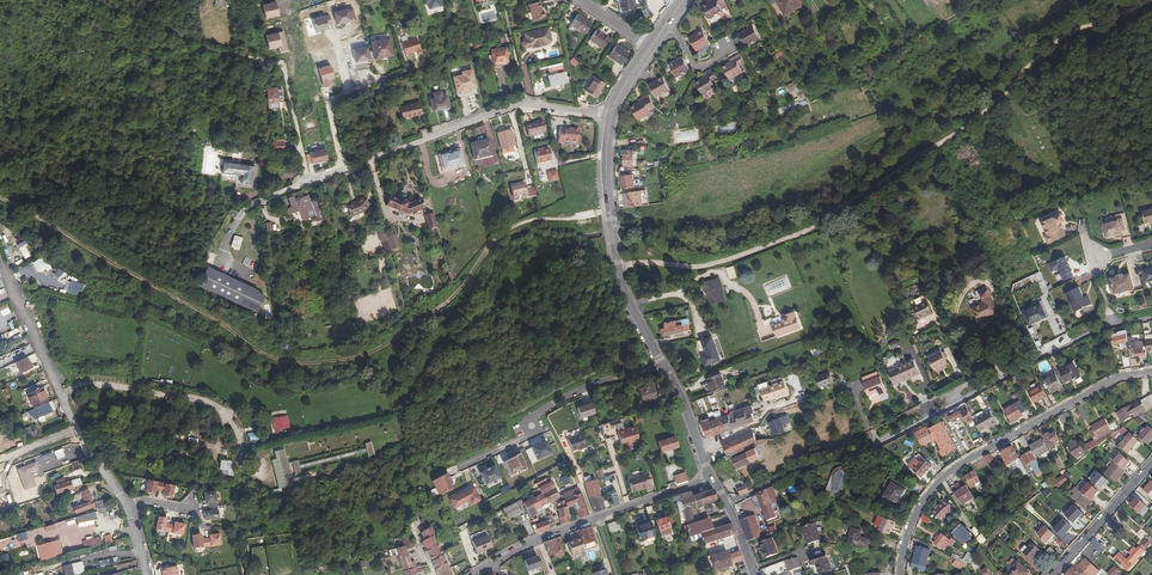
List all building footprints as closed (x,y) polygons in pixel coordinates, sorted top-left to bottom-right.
[(620,11),(632,9),(631,0),(618,0),(620,11)] [(710,17),(723,10),(720,3),(725,1),(725,0),(712,0),(703,5),(710,17)] [(786,15),(801,6),(798,0),(778,0),(786,15)] [(540,7),(538,1),(528,4),(532,19),(544,15),(542,9),(540,10),(539,7),(540,7)] [(264,5),(267,19),(280,16),(277,2),(264,5)] [(482,4),(484,13),(490,11),(488,2),(482,4)] [(334,13),(338,25),(357,20),(353,7),(334,13)] [(491,11),(490,11),(484,13),(486,23),(493,21),(491,11)] [(589,22),(575,13),(566,27),(573,32),(576,28),(582,32),(589,22)] [(314,20),(316,31),(329,28),(328,25),(331,24),(329,16),(314,20)] [(552,39),(551,32),(550,32),(548,26),(523,31),(525,37),(522,37),(519,41),(520,45),(524,47),(529,46),(532,42),(536,59),(545,57),(543,44),(546,43),(545,43),(550,42),(552,39)] [(753,26),(740,33),(746,45),(760,38),(753,26)] [(588,38),(600,47),(606,37),(594,29),(588,38)] [(710,41),(703,29),(690,36),(696,48),(710,41)] [(279,46),(281,54),(289,51),(284,32),(266,36),(270,48),(279,46)] [(415,37),(400,42),(405,58),(420,53),(415,37)] [(369,51),(371,60),(375,59),(375,60),(383,59),(382,56),(386,55),(387,57),(393,55),(390,39),(372,42),(374,50),(369,51)] [(626,52),(621,48),(614,43),(606,55),(611,58),(618,63),(626,52)] [(371,60),(369,51),(368,47),(353,50),(356,63),(371,60)] [(508,64),(504,47),(491,50),(494,66),(508,64)] [(729,78),(742,71),(738,65),(744,62),(739,53),(730,59),(731,61),(722,66),(729,78)] [(676,74),(687,68),(689,67),(683,55),(670,63),(676,74)] [(576,67),(580,62),(573,57),(569,62),(576,67)] [(543,69),(545,74),(563,70),(561,59),(546,63),(548,68),(543,69)] [(318,68),(324,87),(330,85),(328,79),(333,77),(329,65),(318,68)] [(715,86),(711,79),(717,77),(712,68),(703,73),(704,76),(696,81),(703,93),(705,96),(707,96),(716,91),(716,89),(715,86)] [(461,74),(452,77),(455,91),(457,91),(458,94),(466,92),(465,88),(469,87),(469,88),(475,87),(471,69),(460,71),(461,74)] [(547,76),(550,86),(566,82),(564,72),(547,76)] [(603,83),(592,75),(582,89),(593,97),(603,83)] [(658,96),(671,89),(665,77),(651,84),(658,96)] [(263,87),(265,103),(276,102),(275,97),(279,96),(278,85),(263,87)] [(445,95),(429,99),(432,111),(448,107),(445,95)] [(661,110),(655,103),(650,95),(641,100),(642,103),(633,108),(639,119),(652,113),(653,114),(661,110)] [(398,107),(399,112),(404,111),(405,116),(406,117),(420,113),(417,102),(398,107)] [(781,115),(794,108),(791,103),(779,110),(781,115)] [(316,127),(308,121),(305,122),(302,125),(314,134),(317,131),(314,129),(316,127)] [(528,135),(539,132),(543,131),(544,131),(542,121),(525,125),(528,135)] [(568,129),(558,129),(558,142),(562,142),(563,140),(577,141),(578,128),(568,128),(568,129)] [(502,147),(508,146),(513,145),(516,144),(512,129),(499,132),(502,147)] [(476,157),(493,153),(489,138),(472,142),(476,157)] [(284,142),(274,144),(275,151),(285,149),(284,142)] [(214,158),(232,161),(234,148),(216,145),(214,155),(214,158)] [(447,147),(437,149),(441,165),(460,161),(457,147),(448,149),(447,147)] [(537,163),(551,159),(548,147),(542,148),(543,149),(534,152),(537,163)] [(305,154),(308,164),(328,160),(326,150),(305,154)] [(627,166),(627,172),(635,170),(635,163),(638,163),(637,159),(637,155),(635,155),(635,151),(626,151),(626,166),(627,166)] [(254,166),(222,161),(221,172),(240,176),(239,183),(251,185),(254,166)] [(556,170),(547,172),(549,180),(558,178),(556,170)] [(622,178),(624,191),(641,189),(639,180),(634,181),(634,176),(622,178)] [(528,196),(536,194),(533,185),(525,187),(524,182),(511,186),(513,197),(519,196),(519,195),(527,192),(528,196)] [(625,194),(627,209),(645,207),(643,192),(625,194)] [(293,213),(297,222),(305,219),(309,217),(313,228),(328,222),(320,199),(313,202),(312,200),(311,200),(309,196),(305,197),(302,197),(300,193),(297,194),(296,193),(288,196),(293,207),(292,208),(293,213)] [(348,205),(352,216),(365,211),(371,204),(362,196),(358,201),(348,205)] [(423,199),(412,203),(409,204),(408,204),(409,203),(404,201),(403,201),(392,196),(388,206),(408,215),(426,209),(423,199)] [(1142,212),(1145,224),(1151,222),(1151,209),(1142,212)] [(438,228),(434,214),(426,216),(429,230),(438,228)] [(1060,225),(1064,223),(1060,215),(1053,218),(1051,218),(1047,220),(1046,222),(1041,224),(1047,237),(1044,238),(1047,245),(1065,237),(1061,230),(1062,230),(1062,229),(1060,225)] [(1118,220),(1103,225),(1106,237),(1107,237),(1108,238),(1111,237),(1112,235),(1122,233),(1121,231),(1126,229),(1123,218),(1118,219),(1118,220)] [(234,235),(230,246),(239,250),(243,238),(234,235)] [(24,241),(17,244),(24,259),(31,256),(24,241)] [(205,262),(211,264),(216,254),(210,251),(205,262)] [(42,270),(44,274),(51,270),(43,256),(31,263),(37,273),(42,270)] [(1055,263),(1064,282),(1073,278),(1071,273),(1072,272),(1070,267),(1068,263),(1066,258),(1055,263)] [(734,266),(727,268),(730,279),(738,277),(734,266)] [(263,296),(206,269),(198,286),(256,313),(263,296)] [(1143,272),(1146,283),(1151,281),(1151,269),(1143,272)] [(1118,278),(1111,280),(1115,294),(1135,289),(1131,275),(1124,276),(1118,278)] [(720,278),(705,282),(711,304),(726,300),(720,278)] [(68,294),(80,297),(83,284),(71,281),(68,294)] [(1013,284),(1015,290),(1025,287),(1023,281),(1013,284)] [(1076,285),(1064,291),(1075,313),(1092,305),(1089,298),(1084,300),(1083,297),(1079,288),(1078,289),(1076,285)] [(999,315),(988,291),(981,294),(984,303),(972,309),(978,323),(999,315)] [(932,312),(927,301),(924,295),(911,302),(913,307),(919,319),(924,317),(924,316),(932,312)] [(1,317),(10,313),(7,304),(0,307),(0,313),(1,317)] [(1043,304),(1040,305),(1035,308),(1023,313),(1029,325),(1046,317),(1049,316),(1043,304)] [(801,329),(795,312),(787,315),(788,318),(785,319),(784,319),(785,321),(772,325),(777,337),(801,329)] [(766,327),(781,321),(779,315),(764,321),(766,327)] [(683,327),(690,325),(688,319),(666,324),(667,329),(665,329),(667,336),(685,332),(683,327)] [(1033,341),(1038,340),(1035,327),(1030,328),(1033,341)] [(1128,340),(1127,334),(1120,335),(1119,332),(1112,334),(1114,343),(1128,340)] [(1066,334),(1061,337),(1064,343),(1069,340),(1066,334)] [(698,341),(703,355),(707,353),(704,344),(713,341),(712,337),(698,341)] [(1045,344),(1049,351),(1061,345),(1057,338),(1045,344)] [(892,349),(901,345),(899,339),(889,343),(892,349)] [(704,344),(707,353),(716,350),(713,341),(704,344)] [(1129,349),(1131,357),(1147,355),(1146,347),(1143,347),(1143,343),(1141,343),(1141,342),(1133,343),(1133,348),(1129,349)] [(813,356),(823,351),(821,345),(811,350),(813,356)] [(716,350),(707,353),(708,357),(704,358),(706,365),(719,360),(716,350)] [(936,370),(947,364),(948,364),(946,359),(948,358),(946,352),(943,353),(942,352),(929,359),(935,370),(936,370)] [(14,361),(19,373),(33,368),(28,356),(14,361)] [(897,368),(889,371),(894,384),(903,380),(903,381),(919,374),(913,360),(897,367),(897,368)] [(1074,362),(1066,366),(1067,366),(1060,370),(1066,381),(1074,376),(1075,377),(1080,374),(1074,362)] [(947,364),(936,370),(938,373),(949,368),(947,364)] [(831,373),(818,378),(821,388),(826,386),(825,385),(829,384),(834,382),(831,373)] [(1060,388),(1063,386),(1056,373),(1046,379),(1052,390),(1059,387),(1060,388)] [(876,378),(874,374),(864,378),(866,383),(876,378)] [(726,387),(722,375),(709,379),(713,392),(726,387)] [(881,376),(876,378),(882,394),(888,392),(881,376)] [(876,378),(866,383),(864,383),(869,395),(879,391),(881,395),(882,394),(876,378)] [(788,394),(785,381),(770,386),(773,397),(779,395),(780,396),(788,394)] [(27,394),(33,407),(48,401),(40,382),(22,390),(25,395),(27,394)] [(1047,395),(1041,384),(1028,391),(1035,402),(1047,395)] [(653,395),(655,402),(655,403),(659,402),(653,385),(640,389),(640,391),(652,387),(654,395),(653,395)] [(3,395),(9,392),(7,387),(1,390),(3,395)] [(652,387),(640,391),(645,405),(655,402),(653,395),(654,395),(652,387)] [(977,395),(966,402),(971,410),(975,407),(974,405),(980,401),(977,395)] [(1017,419),(1015,416),(1013,412),(1018,409),(1017,406),(1022,403),(1020,400),(1005,408),(1012,421),(1017,419)] [(1130,405),(1134,413),(1145,407),(1142,401),(1132,407),(1131,405),(1130,405)] [(52,411),(49,403),(23,414),(24,416),(32,413),(35,419),(52,412),(52,411)] [(580,418),(595,415),(592,403),(577,406),(580,418)] [(1015,416),(1021,413),(1026,410),(1022,403),(1017,406),(1018,409),(1013,412),(1015,416)] [(1085,413),(1081,404),(1076,407),(1081,415),(1085,413)] [(732,419),(735,428),(756,421),(753,413),(755,413),(753,406),(736,412),(734,405),(729,406),(733,419),(732,419)] [(1134,413),(1130,405),(1126,407),(1127,409),(1118,413),(1123,421),(1131,417),(1130,415),(1134,413)] [(968,423),(975,419),(967,406),(950,415),(948,411),(944,414),(949,422),(960,416),(963,421),(965,419),(968,423)] [(991,410),(975,419),(981,430),(992,424),(992,426),(998,423),(991,410)] [(287,415),(272,418),(274,430),(290,428),(287,415)] [(735,428),(732,419),(730,415),(723,418),(727,431),(735,428)] [(1134,417),(1129,421),(1136,427),(1140,423),(1134,417)] [(727,431),(723,418),(718,420),(722,433),(727,431)] [(780,418),(770,422),(775,436),(786,432),(780,418)] [(716,435),(712,422),(710,419),(703,421),(709,438),(716,435)] [(722,433),(718,420),(712,422),(716,435),(722,433)] [(930,425),(915,433),(924,446),(933,441),(938,439),(943,449),(941,450),(944,456),(957,448),(942,421),(931,427),(930,425)] [(1095,440),(1098,445),(1098,446),(1107,439),(1104,434),(1111,430),(1106,421),(1090,430),(1095,440)] [(631,441),(632,443),(639,441),(635,427),(624,430),(622,422),(611,425),(610,422),(601,424),(605,440),(619,436),(622,446),(629,444),(628,442),(631,441)] [(1142,443),(1123,426),(1120,428),(1110,436),(1114,440),(1123,432),(1128,437),(1120,445),(1131,455),(1142,443)] [(1151,438),(1151,428),(1150,426),(1146,430),(1144,429),(1141,432),(1142,434),(1139,437),(1147,444),(1151,438)] [(18,444),(33,438),(31,434),(34,433),(33,431),(16,437),(18,444)] [(259,440),(258,432),(248,433),(249,441),(259,440)] [(1060,439),(1056,432),(1050,435),(1049,433),(1045,435),(1052,449),(1057,447),(1056,445),(1058,443),(1057,441),(1060,439)] [(755,442),(757,441),(753,433),(741,439),(744,447),(755,442)] [(587,448),(582,434),(568,440),(572,452),(577,450),(578,451),(587,448)] [(16,437),(15,435),(0,442),(0,453),(0,454),(19,447),(18,444),(16,437)] [(1026,448),(1030,446),(1024,436),(1020,438),(1026,448)] [(662,453),(678,448),(675,437),(659,442),(662,453)] [(744,447),(741,439),(724,446),(728,454),(730,453),(735,451),(744,447)] [(1033,451),(1036,457),(1049,450),(1043,439),(1030,446),(1033,451)] [(1078,447),(1080,445),(1078,440),(1068,446),(1073,455),(1080,451),(1078,447)] [(1098,445),(1095,440),(1086,445),(1089,449),(1098,445)] [(532,448),(537,460),(551,453),(546,441),(532,448)] [(368,457),(374,455),(371,442),(364,443),(368,457)] [(1033,483),(1026,469),(1024,465),(1020,458),(1013,447),(1002,453),(1008,464),(1017,459),(1018,462),(1024,473),(1022,474),(1029,485),(1033,483)] [(730,453),(736,468),(759,458),(756,449),(737,456),(735,451),(730,453)] [(280,452),(285,489),(292,488),(286,451),(280,452)] [(907,464),(915,455),(910,451),(903,460),(907,464)] [(1036,457),(1033,451),(1023,456),(1027,464),(1031,462),(1038,476),(1044,473),(1043,471),(1043,470),(1036,457)] [(285,489),(280,452),(275,453),(276,460),(272,461),(276,490),(285,489)] [(505,461),(511,474),(516,472),(515,470),(521,467),(523,469),(528,466),(521,453),(516,455),(516,456),(505,461)] [(1130,462),(1121,453),(1114,460),(1116,462),(1125,470),(1129,466),(1127,465),(1130,462)] [(1000,469),(992,454),(985,457),(993,472),(1000,469)] [(923,456),(912,468),(922,477),(932,464),(923,456)] [(220,460),(220,475),(233,475),(233,460),(220,460)] [(1125,470),(1116,462),(1106,473),(1115,482),(1125,470)] [(479,487),(500,477),(494,465),(479,473),(482,478),(476,481),(479,487)] [(827,489),(839,493),(847,474),(835,469),(827,489)] [(984,486),(975,469),(967,473),(968,475),(965,476),(972,488),(976,486),(978,489),(984,486)] [(1089,478),(1101,489),(1108,481),(1100,473),(1099,474),(1095,471),(1089,478)] [(438,493),(453,486),(447,472),(432,480),(438,493)] [(572,482),(573,485),(575,485),(571,474),(561,477),(564,485),(572,482)] [(646,486),(650,485),(647,474),(627,480),(631,492),(637,490),(641,488),(641,489),(646,487),(646,486)] [(677,486),(688,482),(686,475),(675,478),(677,486)] [(1063,475),(1061,476),(1062,477),(1056,482),(1060,486),(1068,479),(1063,475)] [(589,499),(599,495),(599,493),(594,478),(590,480),(590,481),(584,484),(589,499)] [(889,498),(887,500),(895,504),(896,502),(898,503),(907,489),(904,487),(905,485),(895,479),(884,495),(889,498)] [(73,489),(70,481),(54,486),(57,494),(73,489)] [(157,491),(159,483),(146,481),(143,492),(148,494),(151,494),(152,495),(153,490),(157,491)] [(559,499),(558,498),(551,482),(538,489),(539,490),(541,495),(546,505),(549,504),(554,502),(559,499)] [(1081,491),(1092,501),(1095,498),(1094,497),(1099,491),(1089,482),(1081,491)] [(172,486),(159,483),(157,491),(161,492),(160,496),(161,496),(165,497),(170,498),(172,486)] [(955,485),(952,487),(965,507),(967,510),(969,508),(967,506),(966,506),(964,503),(974,497),(967,485),(959,491),(955,485)] [(757,494),(767,521),(777,517),(775,512),(779,510),(775,501),(778,500),(773,486),(757,494)] [(480,501),(473,487),(449,498),(453,507),(468,500),(470,505),(480,501)] [(564,500),(579,494),(576,488),(562,494),(564,500)] [(1092,501),(1081,491),(1077,488),(1073,491),(1081,499),(1080,500),(1088,508),(1093,503),(1092,501)] [(718,500),(712,489),(692,496),(690,491),(677,495),(682,510),(685,521),(692,520),(690,509),(718,500)] [(91,502),(87,490),(81,491),(85,504),(91,502)] [(81,505),(77,491),(71,492),(74,506),(81,505)] [(213,492),(202,493),(203,504),(206,503),(207,508),(215,507),(213,492)] [(564,500),(566,508),(575,505),(580,518),(588,515),(580,494),(579,494),(564,500)] [(546,505),(541,495),(534,498),(532,496),(529,498),(530,500),(523,504),(528,514),(529,514),(530,517),(537,515),(535,511),(546,505)] [(601,500),(599,495),(589,499),(594,513),(605,510),(603,504),(601,500)] [(616,496),(610,498),(613,507),(619,505),(616,496)] [(554,502),(549,504),(550,506),(551,505),(554,507),(555,512),(557,511),(561,526),(571,522),(569,516),(568,516),(566,508),(564,500),(562,500),(560,497),(558,498),(559,499),(554,502)] [(1143,517),(1150,508),(1138,497),(1130,505),(1143,517)] [(956,508),(947,500),(943,504),(943,503),(934,513),(943,522),(956,508)] [(1076,524),(1084,514),(1069,501),(1061,511),(1076,524)] [(505,519),(520,512),(515,502),(500,510),(505,519)] [(215,507),(207,508),(208,512),(202,512),(203,521),(217,519),(215,507)] [(655,517),(652,507),(646,508),(650,518),(655,517)] [(76,516),(78,527),(94,524),(93,520),(97,519),(95,512),(76,516)] [(924,514),(922,518),(929,524),(932,520),(924,514)] [(755,516),(745,519),(741,521),(747,541),(761,537),(759,533),(753,534),(751,528),(758,525),(755,516)] [(880,516),(877,525),(881,527),(879,532),(890,536),(893,528),(895,528),(897,523),(880,516)] [(167,532),(168,525),(164,524),(165,519),(157,517),(154,530),(167,532)] [(997,525),(992,527),(995,532),(1004,522),(1001,517),(995,523),(997,525)] [(1064,518),(1054,528),(1067,542),(1073,537),(1068,532),(1073,528),(1064,518)] [(671,530),(667,519),(656,522),(660,533),(671,530)] [(700,533),(711,530),(707,519),(686,525),(689,536),(700,533)] [(1116,526),(1109,520),(1107,523),(1113,529),(1116,526)] [(550,530),(548,526),(547,521),(534,526),(535,529),(537,533),(537,535),(550,530)] [(622,531),(619,521),(607,525),(611,535),(622,531)] [(172,526),(168,525),(167,532),(181,535),(183,525),(173,523),(172,526)] [(658,542),(651,523),(636,529),(639,538),(638,538),(639,539),(640,539),(643,548),(658,542)] [(964,542),(970,536),(965,531),(967,529),(960,523),(952,532),(964,542)] [(711,530),(700,533),(703,544),(734,535),(730,524),(711,530)] [(815,524),(802,528),(808,545),(820,541),(815,524)] [(1037,534),(1049,543),(1057,534),(1045,525),(1037,534)] [(977,537),(982,534),(976,526),(971,530),(977,537)] [(589,528),(579,531),(584,545),(594,541),(589,528)] [(485,530),(469,537),(477,555),(482,553),(482,552),(485,550),(492,548),(485,530)] [(27,531),(16,534),(18,542),(30,538),(27,531)] [(853,534),(850,533),(847,545),(867,548),(869,540),(859,538),(860,532),(853,531),(853,534)] [(987,540),(982,533),(977,539),(982,546),(984,544),(987,540)] [(935,543),(944,549),(947,544),(952,545),(956,540),(952,537),(950,540),(942,534),(940,537),(938,536),(936,538),(938,540),(935,543)] [(193,550),(205,548),(204,540),(200,540),(199,535),(191,537),(193,550)] [(204,540),(205,548),(220,545),(218,535),(208,536),(208,539),(204,540)] [(431,560),(442,554),(432,535),(421,541),(431,560)] [(84,548),(102,543),(100,536),(83,541),(84,548)] [(760,541),(766,557),(777,553),(772,538),(760,541)] [(1146,551),(1151,545),(1151,544),(1151,542),(1148,538),(1140,546),(1146,551)] [(559,549),(555,539),(545,544),(549,556),(560,552),(561,552),(560,549),(559,549)] [(561,552),(560,552),(560,554),(563,553),(560,543),(559,544),(558,544),(556,539),(555,539),(559,549),(560,549),(561,552)] [(584,551),(580,539),(568,543),(573,556),(584,551)] [(58,540),(37,545),(41,560),(62,555),(58,540)] [(404,571),(415,566),(414,562),(410,564),(405,549),(411,547),(409,543),(389,551),(391,557),(398,556),(404,571)] [(1024,553),(1032,561),(1041,551),(1033,543),(1024,553)] [(1098,543),(1095,547),(1103,554),(1106,550),(1098,543)] [(1089,545),(1081,553),(1089,561),(1097,553),(1089,545)] [(918,547),(914,563),(917,564),(928,567),(931,550),(918,547)] [(1047,551),(1051,555),(1055,551),(1051,547),(1047,551)] [(1140,554),(1141,556),(1145,552),(1140,547),(1137,550),(1132,555),(1128,560),(1120,553),(1114,559),(1125,569),(1129,570),(1137,561),(1135,559),(1140,554)] [(713,561),(727,556),(725,551),(707,556),(708,562),(713,561)] [(974,555),(970,551),(964,559),(959,557),(960,556),(954,553),(952,557),(967,565),(974,555)] [(727,556),(730,564),(742,561),(739,552),(727,556)] [(442,554),(431,560),(432,562),(439,574),(452,574),(442,554)] [(811,559),(813,566),(816,565),(820,574),(821,574),(831,572),(825,554),(811,559)] [(528,571),(540,566),(536,556),(524,561),(528,571)] [(730,564),(727,556),(713,561),(715,569),(730,564)] [(108,558),(98,561),(100,568),(110,565),(108,558)] [(799,567),(796,558),(789,560),(792,569),(799,567)] [(1086,558),(1076,569),(1082,574),(1089,574),(1094,569),(1096,571),(1097,569),(1086,558)] [(964,569),(967,565),(956,559),(954,564),(964,569)] [(62,566),(65,574),(73,574),(84,572),(82,561),(62,566)] [(1029,573),(1018,562),(1006,574),(1027,574),(1029,573)] [(928,567),(917,564),(914,563),(913,563),(912,567),(927,571),(928,567)] [(414,573),(425,570),(424,566),(420,567),(417,566),(415,566),(404,571),(405,574),(415,574),(414,573)]
